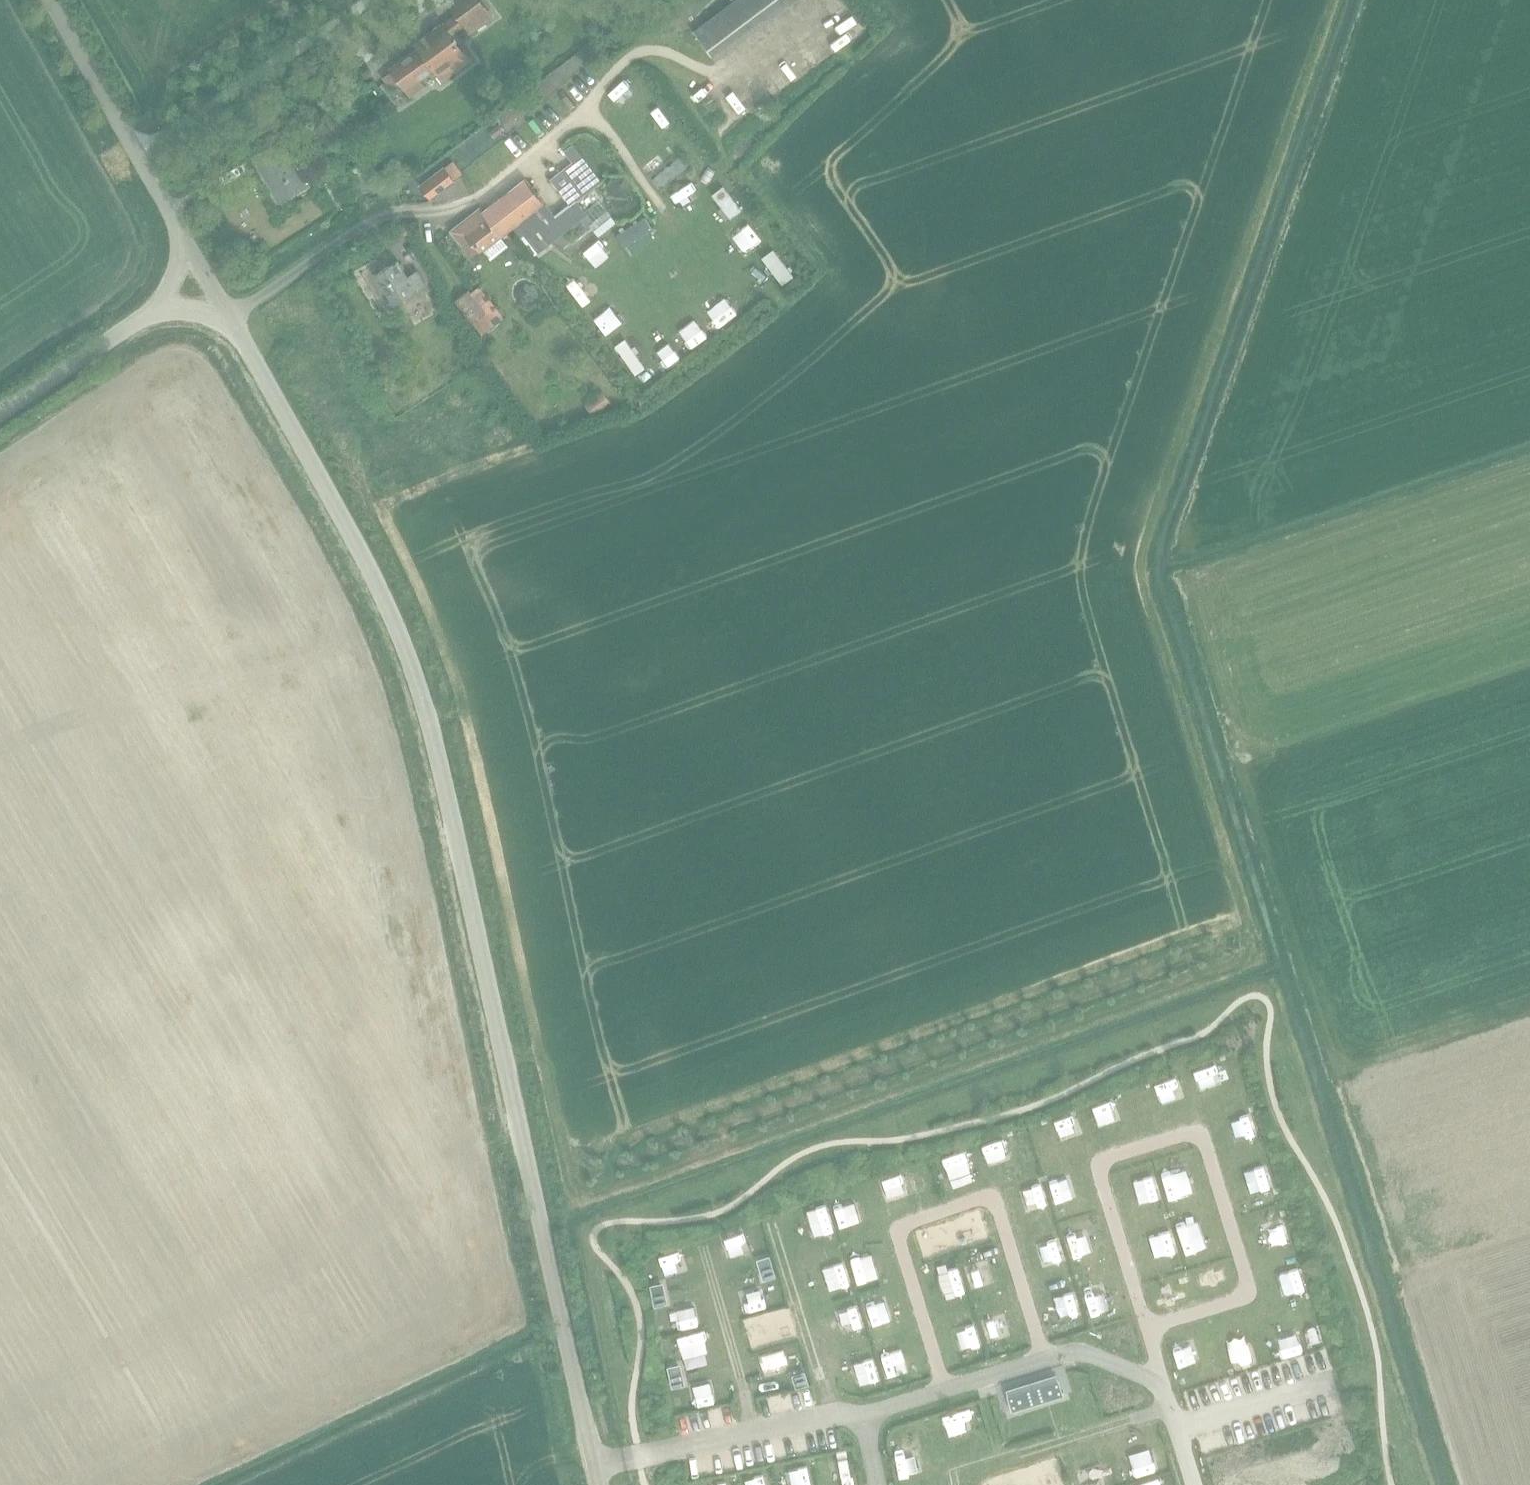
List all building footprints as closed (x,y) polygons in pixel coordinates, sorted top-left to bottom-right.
[(490,15),(490,14),(479,0),(454,0),(449,4),(455,13),(441,23),(440,22),(413,42),(416,47),(390,67),(391,69),(381,77),(388,88),(399,80),(409,94),(422,85),(416,77),(432,66),(442,79),(467,60),(448,33),(463,22),(468,30),(490,15)] [(692,32),(714,59),(794,0),(734,0),(692,32)] [(279,200),(286,196),(305,185),(280,140),(254,155),(279,200)] [(554,213),(524,176),(482,210),(480,207),(479,208),(499,234),(516,221),(538,250),(588,212),(576,198),(602,178),(574,141),(565,148),(575,160),(549,179),(567,203),(554,213)] [(420,185),(430,198),(450,183),(458,177),(448,164),(420,185)] [(479,208),(451,230),(472,256),(499,234),(479,208)] [(412,229),(411,218),(396,220),(397,231),(412,229)] [(393,302),(425,283),(417,270),(407,276),(397,259),(375,272),(393,302)] [(471,322),(485,311),(467,289),(454,299),(471,322)] [(775,1275),(769,1255),(756,1258),(762,1279),(775,1275)] [(667,1302),(662,1282),(649,1284),(653,1305),(667,1302)] [(684,1384),(680,1363),(666,1366),(671,1387),(684,1384)] [(804,1370),(791,1374),(795,1387),(808,1383),(804,1370)] [(1057,1379),(1007,1394),(1011,1409),(1062,1393),(1057,1379)]
